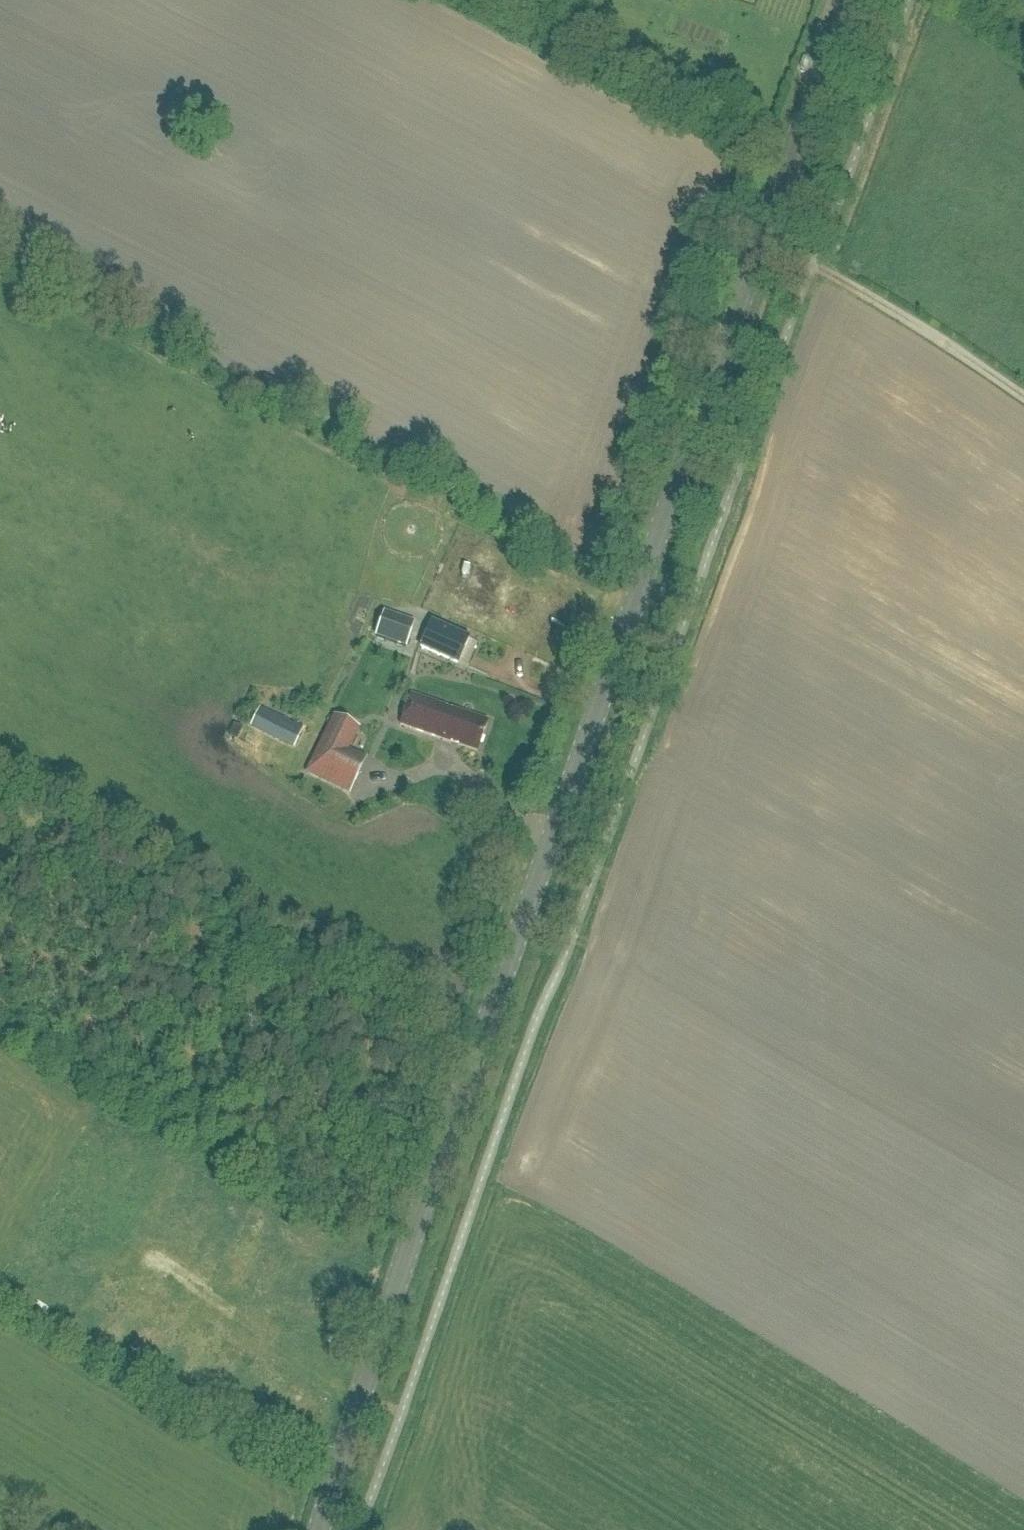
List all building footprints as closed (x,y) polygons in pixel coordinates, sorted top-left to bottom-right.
[(383,612),(374,638),(406,648),(415,622),(383,612)] [(466,669),(475,650),(432,631),(424,650),(466,669)] [(487,722),(410,695),(400,725),(477,751),(487,722)] [(260,708),(250,728),(293,749),(303,729),(260,708)] [(306,774),(349,795),(367,759),(348,750),(359,727),(334,715),(306,774)]
